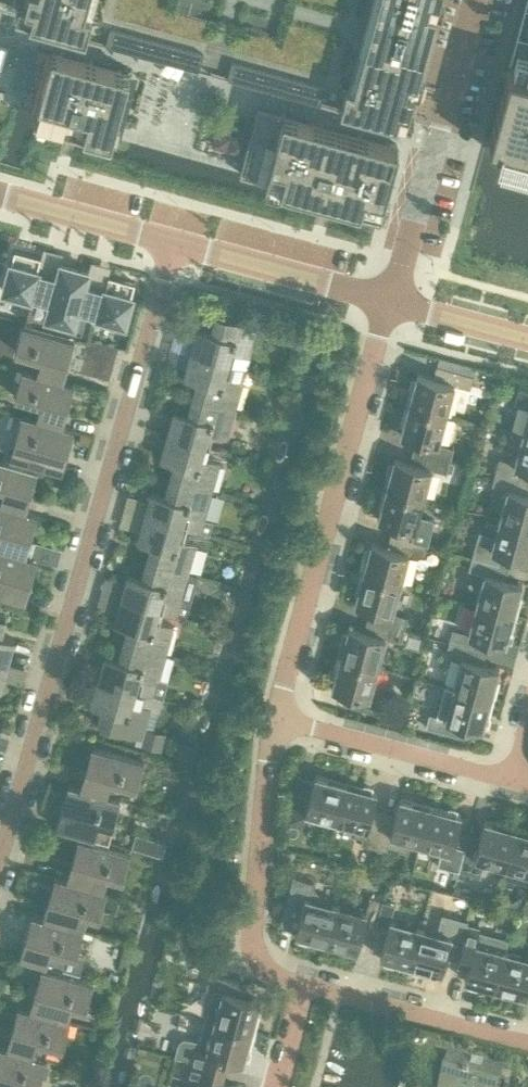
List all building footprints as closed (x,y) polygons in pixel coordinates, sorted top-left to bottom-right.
[(87,32),(98,35),(346,103),(357,106),(405,119),(432,18),(437,0),(24,0),(20,14),(87,32)] [(489,139),(500,142),(497,154),(527,163),(527,41),(517,38),(509,66),(489,139)] [(53,46),(35,114),(72,124),(112,135),(131,68),(53,46)] [(259,103),(241,170),(327,194),(381,209),(400,141),(259,103)] [(31,296),(24,321),(90,338),(97,314),(125,322),(133,294),(132,293),(135,281),(109,274),(105,286),(86,281),(89,268),(61,261),(57,273),(38,268),(41,255),(15,248),(11,261),(10,260),(3,289),(31,296)] [(198,326),(191,351),(247,366),(250,356),(258,326),(217,313),(212,330),(198,326)] [(63,380),(75,338),(22,323),(15,349),(41,356),(36,373),(63,380)] [(247,366),(191,351),(184,376),(198,380),(193,396),(235,408),(243,379),(247,366)] [(470,388),(474,375),(437,364),(434,377),(418,372),(410,402),(448,412),(455,383),(470,388)] [(62,425),(74,383),(63,380),(36,373),(21,368),(14,393),(40,401),(35,417),(62,425)] [(518,386),(514,403),(527,407),(527,389),(518,386)] [(227,436),(235,408),(193,396),(189,412),(174,408),(167,432),(205,443),(208,431),(227,436)] [(451,459),(454,447),(439,443),(448,412),(410,402),(401,432),(417,436),(414,448),(451,459)] [(63,470),(74,428),(62,425),(35,417),(22,413),(15,439),(10,456),(36,462),(63,470)] [(212,489),(220,460),(201,455),(205,443),(167,432),(160,457),(175,461),(170,478),(212,489)] [(523,433),(514,463),(500,458),(496,471),(527,479),(527,434),(523,433)] [(447,472),(451,459),(414,448),(410,461),(395,457),(386,486),(425,497),(432,468),(447,472)] [(37,468),(0,457),(0,486),(4,487),(0,500),(0,502),(25,510),(37,468)] [(496,471),(493,483),(508,488),(500,517),(527,525),(527,479),(496,471)] [(204,517),(212,489),(170,478),(166,494),(151,490),(144,515),(181,526),(209,533),(212,520),(204,517)] [(428,543),(431,532),(434,519),(420,515),(425,497),(386,486),(378,517),(394,521),(391,533),(428,543)] [(25,510),(0,502),(0,548),(25,555),(37,514),(25,510)] [(188,571),(197,542),(178,537),(181,526),(144,515),(137,539),(152,543),(147,560),(188,571)] [(500,517),(495,535),(480,531),(473,555),(510,565),(514,553),(527,557),(527,525),(500,517)] [(424,556),(428,543),(391,533),(388,545),(372,541),(363,571),(402,582),(410,552),(424,556)] [(38,558),(25,555),(0,548),(0,592),(26,600),(38,558)] [(515,612),(523,583),(507,579),(510,565),(473,555),(470,568),(485,572),(477,602),(515,612)] [(180,599),(188,571),(147,560),(143,576),(128,572),(121,597),(158,607),(186,615),(190,602),(180,599)] [(405,628),(408,616),(393,611),(402,582),(363,571),(355,601),(372,606),(368,618),(405,628)] [(165,652),(174,624),(155,619),(158,607),(121,597),(114,621),(128,625),(124,641),(165,652)] [(506,643),(515,612),(477,602),(468,632),(453,628),(450,640),(487,650),(490,639),(506,643)] [(9,661),(15,638),(1,634),(6,617),(0,615),(0,659),(9,661)] [(401,641),(405,628),(368,618),(364,630),(349,626),(340,656),(378,666),(386,637),(401,641)] [(492,697),(500,668),(483,664),(487,650),(450,640),(446,654),(462,657),(453,687),(492,697)] [(165,652),(124,641),(119,657),(105,653),(98,678),(135,688),(163,697),(168,680),(158,677),(165,652)] [(382,713),(385,701),(370,697),(378,666),(340,656),(332,686),(348,690),(345,703),(382,713)] [(9,661),(0,659),(0,686),(2,686),(9,661)] [(105,707),(100,724),(138,735),(136,741),(161,749),(166,732),(145,726),(150,709),(159,711),(163,697),(135,688),(98,678),(91,702),(105,707)] [(483,727),(492,697),(453,687),(445,717),(430,713),(427,726),(463,736),(467,722),(483,727)] [(136,785),(144,760),(91,745),(79,787),(106,794),(111,778),(136,785)] [(315,777),(299,773),(285,819),(303,825),(307,810),(337,818),(347,781),(316,773),(315,777)] [(375,845),(385,809),(373,806),(377,789),(347,781),(337,818),(356,823),(353,834),(363,837),(362,842),(375,845)] [(108,840),(120,798),(106,794),(79,787),(74,785),(68,783),(56,825),(108,840)] [(421,841),(431,804),(401,796),(397,812),(385,809),(375,845),(387,848),(388,845),(395,847),(401,844),(404,836),(421,841)] [(459,868),(469,832),(457,828),(461,812),(431,804),(421,841),(441,846),(437,862),(459,868)] [(506,863),(516,827),(486,819),(481,835),(469,832),(459,868),(480,873),(484,858),(506,863)] [(516,827),(506,863),(527,869),(527,830),(516,827)] [(123,877),(130,851),(78,836),(66,878),(102,889),(107,873),(123,877)] [(152,842),(149,851),(162,854),(164,845),(152,842)] [(297,931),(326,939),(336,902),(318,897),(319,895),(318,891),(316,889),(314,887),(311,887),(313,880),(292,874),(281,917),(291,920),(293,920),(291,924),(290,924),(290,926),(291,926),(298,928),(297,931)] [(102,889),(66,878),(54,875),(42,917),(80,927),(85,912),(99,916),(107,890),(102,889)] [(374,934),(383,899),(371,895),(367,910),(336,902),(326,939),(357,948),(361,931),(374,934)] [(411,962),(421,925),(392,917),(396,902),(383,899),(374,934),(386,938),(381,954),(411,962)] [(80,927),(42,917),(31,913),(19,956),(80,973),(85,956),(76,954),(84,928),(80,927)] [(437,929),(421,925),(411,962),(441,970),(446,954),(458,957),(468,921),(468,920),(442,913),(437,929)] [(468,921),(458,957),(470,960),(465,977),(496,985),(506,948),(508,938),(478,930),(480,925),(468,921)] [(506,948),(496,985),(526,993),(527,985),(527,954),(506,948)] [(86,1008),(93,981),(41,966),(29,1008),(66,1018),(70,1004),(86,1008)] [(252,1029),(260,999),(244,994),(247,982),(211,972),(207,984),(214,986),(205,1016),(252,1029)] [(29,1008),(17,1005),(5,1046),(43,1057),(47,1042),(62,1046),(69,1019),(66,1018),(29,1008)] [(175,1053),(187,1057),(224,1067),(227,1055),(243,1059),(252,1029),(205,1016),(199,1039),(188,1036),(183,1036),(180,1038),(178,1042),(175,1053)] [(47,1058),(43,1057),(5,1046),(0,1045),(0,1086),(23,1086),(26,1079),(40,1083),(47,1058)] [(187,1057),(184,1070),(198,1074),(194,1086),(235,1086),(236,1083),(221,1079),(224,1067),(187,1057)] [(442,1086),(510,1086),(514,1074),(450,1057),(442,1086)]
